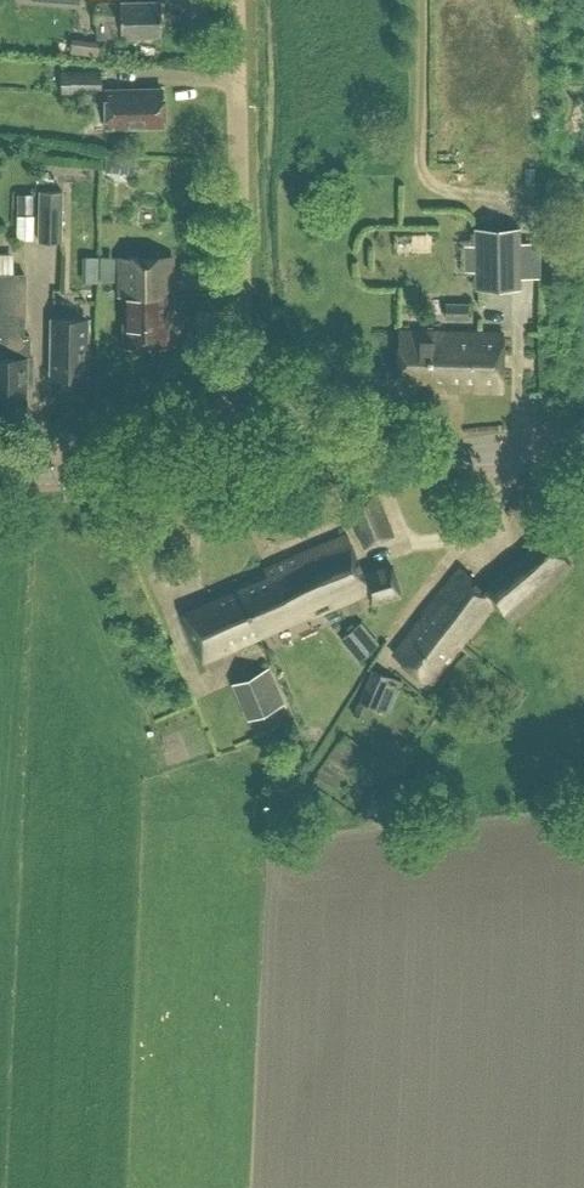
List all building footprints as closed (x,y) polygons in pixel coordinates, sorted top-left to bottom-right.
[(17,5),(83,9),(83,0),(17,0),(17,5)] [(163,34),(162,0),(97,3),(98,35),(121,34),(121,36),(163,34)] [(103,92),(103,70),(62,70),(63,93),(103,92)] [(107,89),(108,126),(165,125),(164,88),(107,89)] [(64,189),(39,189),(39,239),(64,240),(64,189)] [(522,286),(521,226),(475,226),(476,287),(522,286)] [(173,278),(173,255),(119,255),(119,294),(124,294),(124,344),(168,344),(168,278),(173,278)] [(0,256),(0,402),(26,402),(26,377),(33,377),(34,356),(30,356),(30,334),(24,334),(25,272),(14,272),(15,257),(0,256)] [(444,302),(443,318),(467,319),(467,302),(444,302)] [(86,317),(55,316),(55,339),(54,339),(53,377),(86,377),(86,317)] [(504,332),(399,330),(399,379),(449,380),(448,389),(502,390),(504,332)] [(393,533),(377,489),(346,500),(362,544),(393,533)] [(252,615),(260,633),(306,613),(309,617),(368,591),(373,602),(401,593),(391,562),(364,570),(347,532),(265,568),(268,575),(240,588),(251,615),(252,615)] [(571,564),(544,535),(522,554),(480,588),(460,566),(422,613),(424,614),(393,653),(426,679),(456,641),(464,647),(498,605),(511,619),(571,564)] [(202,659),(260,633),(252,615),(251,615),(240,588),(182,613),(202,659)] [(285,703),(270,666),(232,681),(246,718),(285,703)] [(392,676),(372,667),(353,713),(365,718),(371,704),(379,707),(392,676)]
